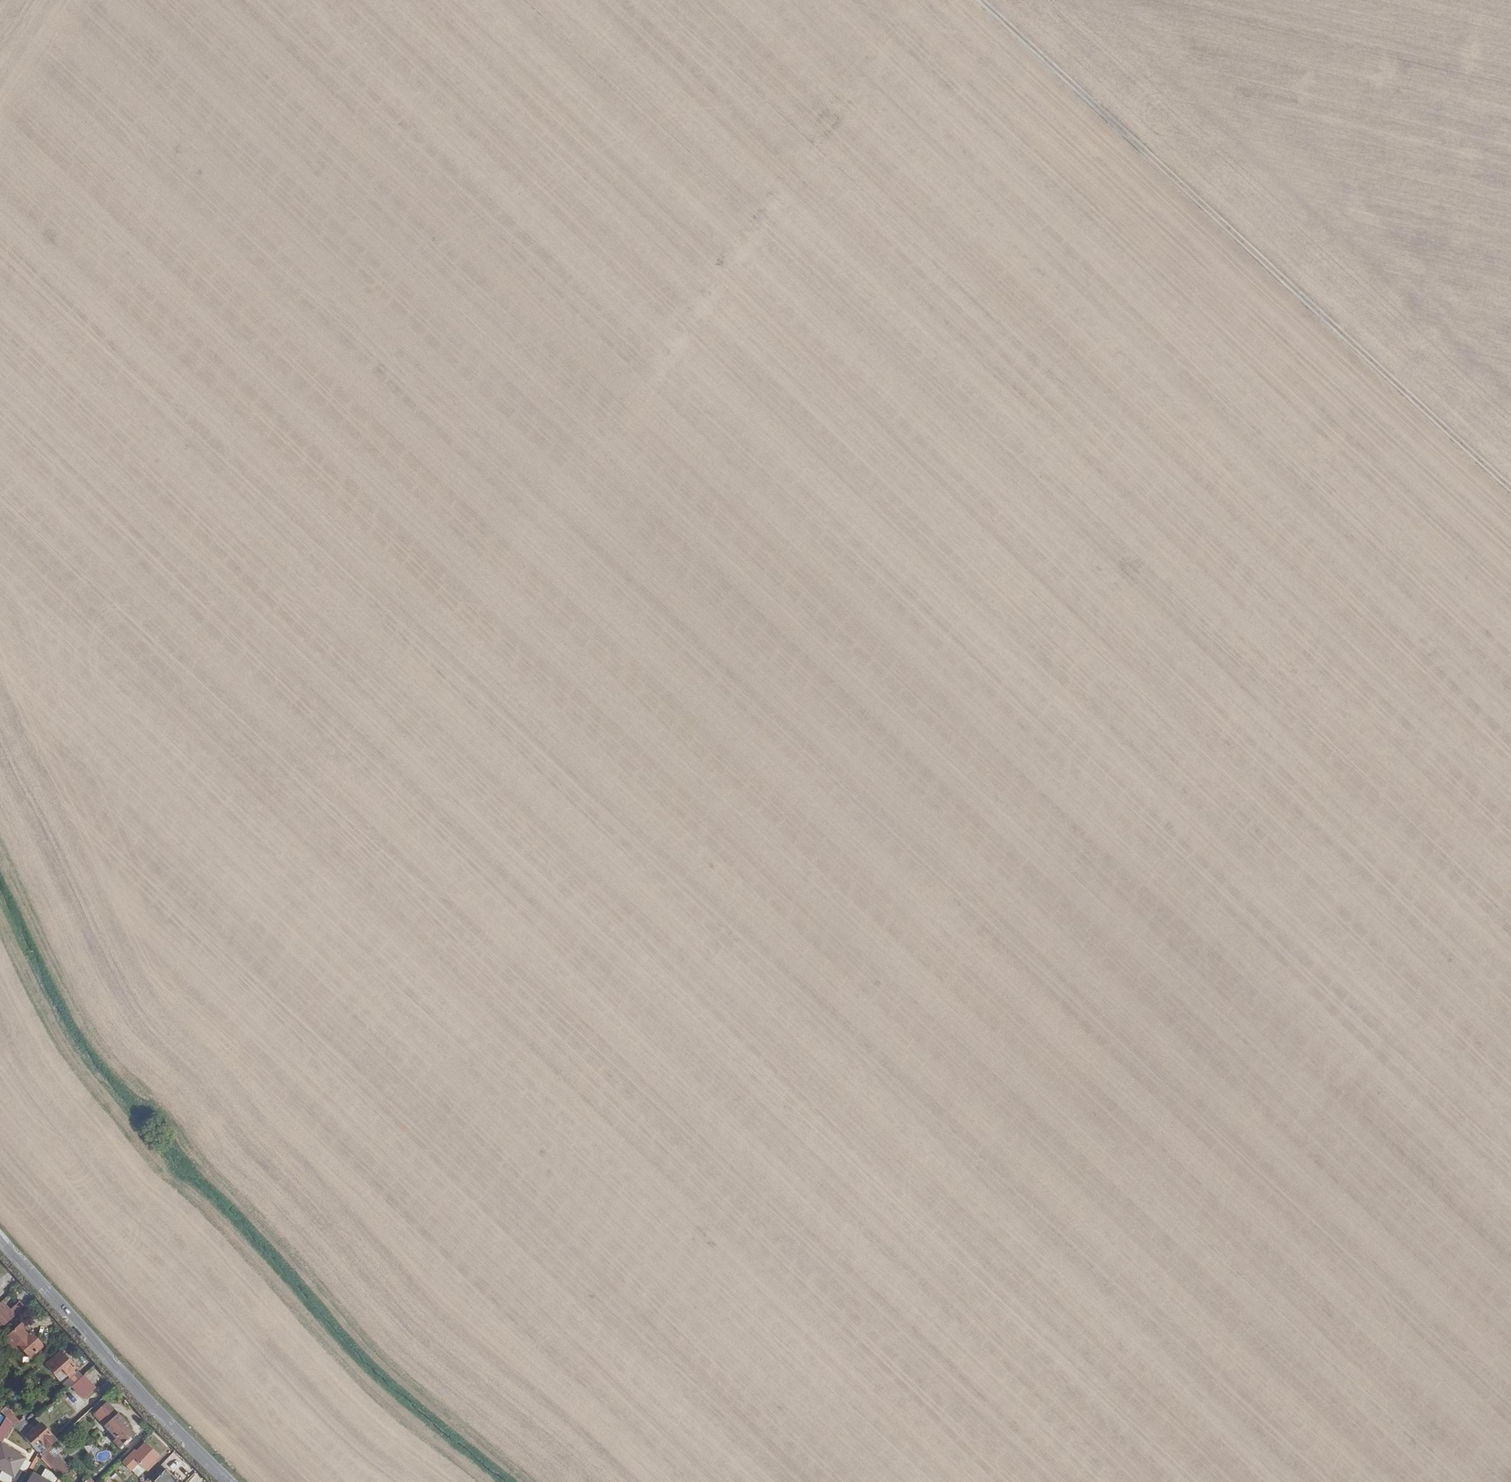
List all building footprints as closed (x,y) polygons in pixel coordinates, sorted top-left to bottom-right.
[(15,1316),(11,1310),(2,1300),(0,1303),(0,1329),(15,1316)] [(15,1316),(24,1308),(19,1302),(11,1310),(15,1316)] [(37,1339),(22,1322),(10,1333),(30,1356),(42,1345),(41,1343),(42,1342),(38,1338),(37,1339)] [(61,1366),(70,1377),(75,1372),(73,1370),(76,1368),(61,1352),(50,1361),(56,1369),(61,1366)] [(83,1376),(78,1370),(75,1372),(70,1377),(62,1384),(68,1390),(72,1386),(83,1376)] [(96,1386),(86,1374),(83,1376),(72,1386),(83,1398),(96,1386)] [(14,1425),(21,1432),(28,1425),(25,1421),(22,1424),(9,1409),(12,1407),(10,1404),(5,1409),(3,1406),(0,1409),(7,1417),(14,1425)] [(95,1416),(104,1425),(113,1417),(114,1418),(118,1415),(108,1404),(95,1416)] [(113,1417),(104,1425),(122,1445),(134,1434),(128,1429),(130,1427),(118,1415),(114,1418),(113,1417)] [(14,1425),(7,1417),(0,1429),(0,1468),(15,1477),(25,1458),(1,1444),(14,1425)] [(51,1446),(57,1441),(42,1424),(26,1438),(40,1454),(41,1455),(51,1446)] [(137,1451),(135,1449),(121,1463),(129,1471),(138,1463),(145,1470),(159,1456),(146,1443),(137,1451)] [(41,1455),(63,1478),(72,1470),(51,1446),(41,1455)] [(166,1468),(153,1481),(155,1481),(176,1481),(178,1480),(166,1468)] [(34,1476),(30,1481),(57,1481),(58,1479),(53,1473),(46,1469),(40,1480),(34,1476)]
